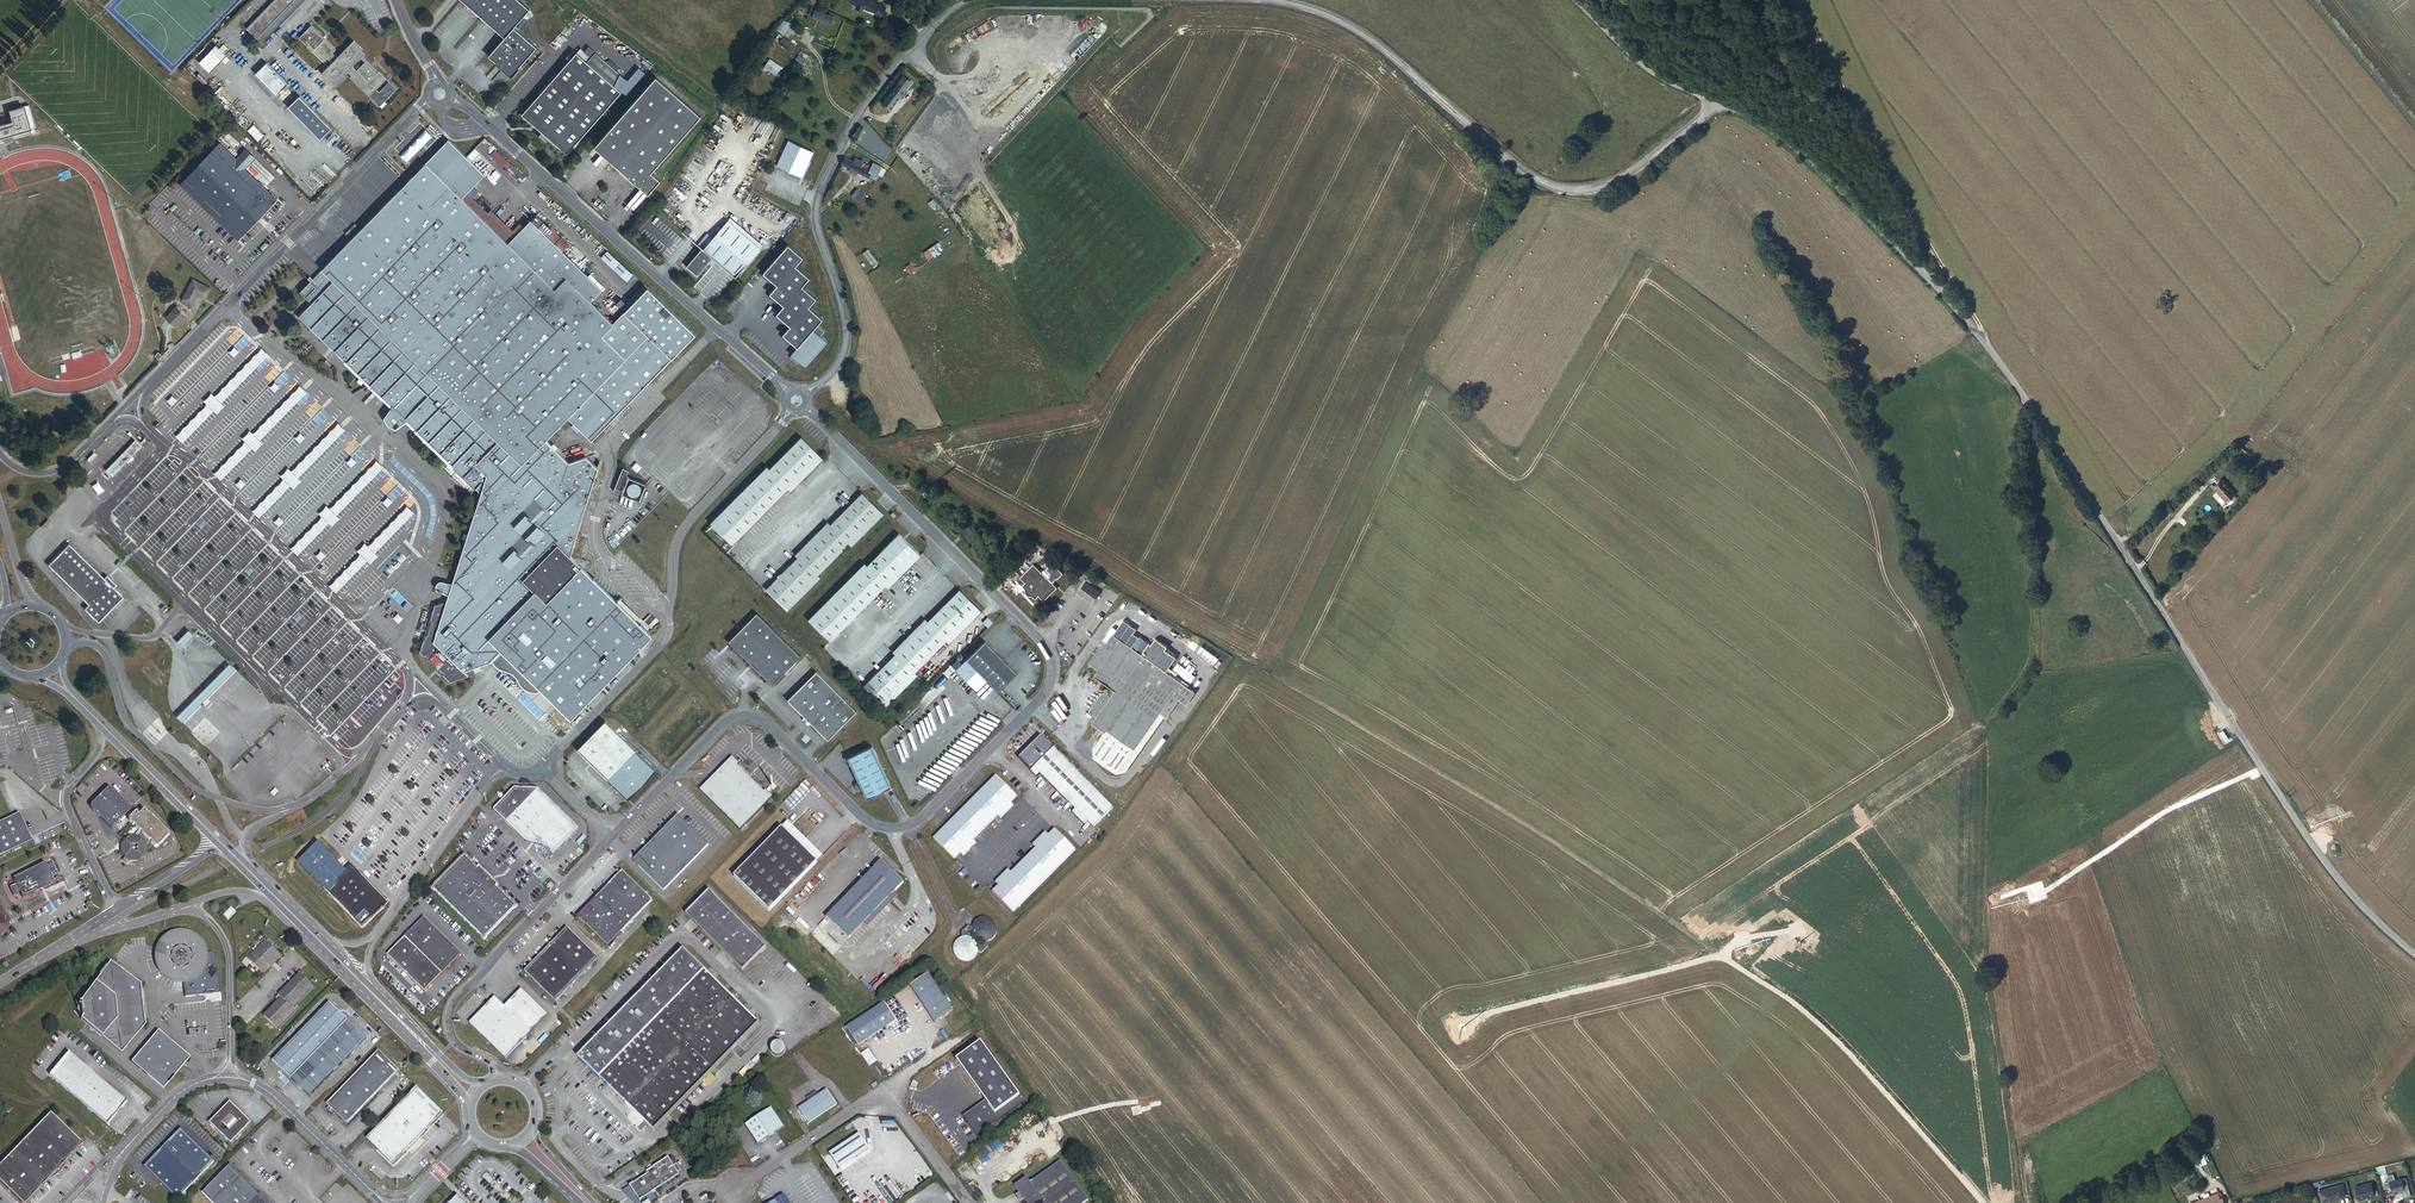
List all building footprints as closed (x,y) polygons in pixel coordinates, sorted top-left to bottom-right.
[(257,38),(263,43),(305,0),(274,0),(246,28),(257,39),(257,38)] [(516,0),(459,0),(502,38),(487,56),(501,69),(501,70),(509,77),(517,68),(516,68),(534,47),(512,28),(527,10),(516,0)] [(885,7),(867,0),(849,0),(848,3),(857,6),(863,9),(881,16),(885,7)] [(834,18),(815,10),(814,13),(813,17),(831,24),(834,18)] [(784,35),(792,24),(786,20),(778,30),(784,35)] [(336,49),(311,26),(299,38),(324,62),(328,58),(333,62),(322,73),(334,85),(348,71),(352,76),(350,77),(380,106),(397,89),(379,72),(377,73),(375,71),(370,71),(371,66),(366,62),(357,70),(353,66),(366,52),(354,41),(337,57),(333,53),(336,49)] [(795,46),(781,36),(777,41),(791,52),(795,46)] [(210,73),(227,55),(216,45),(199,62),(210,73)] [(620,92),(613,87),(619,75),(593,54),(590,58),(579,49),(575,54),(574,53),(520,116),(566,155),(620,92)] [(806,60),(799,56),(797,60),(803,64),(806,60)] [(782,68),(770,60),(765,68),(777,76),(782,68)] [(288,84),(267,62),(255,74),(277,95),(288,84)] [(701,117),(654,77),(598,141),(611,153),(606,159),(649,196),(661,182),(652,174),(701,117)] [(903,91),(909,84),(902,78),(896,85),(903,91)] [(888,110),(903,91),(896,85),(880,104),(888,110)] [(332,128),(300,96),(289,107),(321,139),(332,128)] [(35,127),(28,104),(8,109),(11,120),(0,124),(0,137),(35,127)] [(254,124),(247,130),(258,141),(264,135),(254,124)] [(866,132),(860,128),(853,139),(860,143),(866,132)] [(425,130),(400,156),(407,162),(432,136),(425,130)] [(560,249),(567,242),(562,237),(555,244),(532,221),(509,244),(459,195),(480,173),(448,140),(318,273),(312,279),(309,276),(308,278),(310,281),(300,292),(304,297),(311,304),(300,316),(382,396),(396,404),(394,408),(400,414),(481,493),(455,579),(452,589),(448,600),(435,605),(425,636),(420,652),(442,673),(451,682),(475,673),(473,667),(489,661),(496,654),(500,650),(534,682),(571,719),(652,636),(570,556),(583,516),(598,469),(586,457),(569,462),(546,440),(569,417),(592,440),(598,434),(648,383),(695,334),(654,294),(648,288),(625,311),(613,323),(604,314),(591,301),(602,289),(558,247),(560,249)] [(611,153),(598,141),(597,141),(592,146),(606,159),(611,153)] [(220,142),(182,183),(239,238),(258,218),(277,199),(245,168),(255,157),(246,149),(237,159),(220,142)] [(777,166),(802,178),(814,154),(789,142),(777,166)] [(878,176),(883,167),(875,163),(873,168),(867,164),(865,168),(862,166),(863,165),(859,163),(858,165),(848,159),(845,166),(876,181),(878,176)] [(883,178),(887,170),(883,167),(878,176),(883,178)] [(69,169),(58,172),(60,180),(72,177),(69,169)] [(462,197),(483,176),(480,173),(459,195),(462,197)] [(921,185),(937,203),(941,199),(925,182),(921,185)] [(853,197),(860,202),(865,195),(858,190),(853,197)] [(960,209),(947,194),(937,204),(949,218),(960,209)] [(544,220),(537,214),(532,219),(538,226),(544,220)] [(761,245),(727,218),(725,221),(759,248),(761,245)] [(734,277),(759,248),(725,221),(685,267),(695,276),(710,257),(734,277)] [(561,237),(549,226),(545,231),(556,241),(561,237)] [(811,279),(796,266),(804,258),(788,244),(763,274),(778,286),(769,295),(784,308),(811,279)] [(601,257),(628,280),(634,272),(607,249),(601,257)] [(182,299),(193,304),(198,294),(206,298),(212,286),(192,277),(182,299)] [(791,328),(817,300),(803,287),(776,316),(791,328)] [(177,304),(165,316),(176,326),(187,314),(177,304)] [(809,308),(791,328),(783,337),(798,349),(792,356),(804,366),(807,363),(808,364),(822,348),(821,346),(825,341),(821,338),(825,333),(818,327),(824,320),(809,308)] [(163,351),(160,353),(159,352),(154,355),(159,359),(165,354),(163,351)] [(823,458),(801,436),(769,469),(767,466),(710,523),(732,545),(787,489),(789,492),(823,458)] [(141,446),(135,440),(118,457),(105,469),(112,475),(124,463),(141,446)] [(637,471),(642,466),(631,455),(626,460),(637,471)] [(2215,489),(2224,499),(2234,491),(2222,478),(2217,482),(2220,484),(2215,489)] [(630,496),(632,497),(634,498),(636,498),(638,497),(640,496),(641,494),(642,492),(641,490),(641,488),(639,486),(637,485),(635,485),(633,485),(631,486),(629,488),(628,490),(628,492),(629,494),(630,496)] [(884,514),(862,493),(830,525),(828,523),(796,555),(799,558),(767,590),(788,611),(820,578),(818,576),(848,545),(851,547),(884,514)] [(920,554),(899,533),(867,565),(864,562),(808,620),(830,642),(886,585),(888,587),(920,554)] [(110,578),(106,574),(104,577),(101,575),(97,570),(92,566),(88,562),(84,558),(80,554),(76,550),(71,546),(68,543),(47,564),(88,604),(84,608),(98,622),(123,596),(121,594),(113,587),(116,584),(113,580),(110,578)] [(320,550),(316,556),(321,558),(325,552),(320,550)] [(1041,573),(1033,564),(1020,578),(1025,583),(1022,586),(1024,588),(1027,594),(1033,597),(1035,599),(1038,597),(1044,602),(1057,588),(1052,583),(1057,578),(1058,578),(1063,573),(1057,567),(1059,565),(1055,561),(1052,564),(1051,563),(1041,573)] [(1099,593),(1085,583),(1078,592),(1092,602),(1099,593)] [(981,611),(959,590),(928,621),(925,619),(892,652),(895,655),(864,686),(885,708),(917,675),(914,673),(946,641),(948,644),(981,611)] [(801,657),(757,613),(728,642),(772,685),(801,657)] [(1104,622),(1079,658),(1097,671),(1093,677),(1109,687),(1108,690),(1104,690),(1105,693),(1102,693),(1089,712),(1097,718),(1093,724),(1104,732),(1093,748),(1094,758),(1118,775),(1126,772),(1165,716),(1166,717),(1179,699),(1186,704),(1191,697),(1192,690),(1175,678),(1177,674),(1172,670),(1169,674),(1166,672),(1176,658),(1165,650),(1167,647),(1155,638),(1152,645),(1149,643),(1147,646),(1137,639),(1138,637),(1125,628),(1128,623),(1115,615),(1109,624),(1104,622)] [(1988,624),(1994,621),(1992,615),(1985,618),(1988,624)] [(176,642),(182,647),(193,636),(188,631),(176,642)] [(1017,674),(985,641),(966,660),(988,681),(998,692),(1017,674)] [(988,681),(966,660),(956,670),(977,691),(988,681)] [(209,682),(176,715),(182,721),(215,688),(234,669),(228,662),(209,682)] [(1172,669),(1191,682),(1195,675),(1177,662),(1172,669)] [(857,713),(817,672),(788,701),(828,741),(857,713)] [(656,771),(605,721),(577,749),(628,799),(656,771)] [(1112,808),(1040,736),(1021,756),(1027,762),(1024,765),(1036,777),(1039,774),(1075,810),(1072,812),(1084,824),(1087,821),(1093,827),(1112,808)] [(852,752),(842,757),(843,759),(844,758),(851,772),(850,773),(851,775),(855,774),(859,782),(854,784),(858,792),(862,790),(866,798),(891,787),(872,746),(854,755),(852,752)] [(739,764),(732,757),(699,791),(740,831),(773,797),(766,790),(764,792),(737,766),(739,764)] [(1017,797),(996,776),(933,839),(953,860),(960,854),(963,857),(976,844),(973,840),(997,816),(1001,819),(1013,807),(1010,804),(1017,797)] [(103,781),(102,781),(85,797),(85,798),(84,799),(85,800),(85,801),(112,829),(132,809),(105,781),(104,781),(103,781)] [(521,789),(514,789),(493,810),(526,842),(542,845),(553,856),(579,829),(538,790),(530,798),(521,789)] [(146,844),(150,840),(151,843),(155,846),(157,847),(170,836),(169,833),(165,830),(163,829),(162,826),(156,821),(153,820),(153,818),(150,815),(147,813),(146,811),(144,809),(138,815),(135,812),(128,819),(129,821),(132,825),(135,826),(136,828),(138,831),(135,834),(137,836),(129,836),(122,845),(122,853),(126,857),(123,860),(127,864),(130,861),(138,861),(146,853),(146,844)] [(0,823),(0,856),(32,842),(28,833),(19,814),(13,817),(0,823)] [(708,845),(678,815),(633,861),(663,890),(708,845)] [(793,828),(788,823),(735,877),(769,910),(816,863),(810,856),(814,851),(811,848),(806,852),(787,833),(793,828)] [(998,886),(992,892),(1012,912),(1074,850),(1055,830),(1048,836),(1045,833),(1032,846),(1035,848),(1011,872),(1008,869),(995,882),(998,886)] [(319,844),(301,862),(362,926),(387,903),(351,865),(340,875),(336,871),(338,869),(334,864),(332,866),(330,864),(331,862),(330,860),(333,857),(328,853),(328,854),(319,844)] [(476,867),(463,854),(431,887),(485,938),(516,906),(494,886),(497,883),(478,865),(476,867)] [(902,884),(881,863),(826,920),(848,941),(902,884)] [(49,885),(40,864),(9,878),(18,899),(49,885)] [(652,901),(623,872),(578,916),(608,946),(652,901)] [(691,922),(700,930),(723,907),(707,892),(684,915),(691,922)] [(229,920),(237,911),(231,906),(223,915),(229,920)] [(764,947),(723,907),(700,930),(741,970),(764,947)] [(462,954),(424,917),(387,955),(425,991),(462,954)] [(989,919),(986,918),(982,918),(979,920),(976,922),(974,925),(973,928),(973,932),(975,935),(977,938),(980,940),(983,941),(987,941),(990,940),(992,939),(994,937),(996,934),(997,931),(996,928),(996,925),(994,922),(992,920),(989,919)] [(968,938),(973,932),(973,928),(968,927),(961,933),(962,938),(963,938),(966,937),(968,938)] [(598,958),(567,928),(524,971),(555,1002),(598,958)] [(206,948),(203,941),(200,938),(195,934),(189,931),(184,930),(179,930),(172,931),(168,934),(162,938),(159,941),(157,944),(156,947),(155,952),(154,959),(155,964),(157,969),(161,974),(165,978),(169,980),(175,982),(179,983),(184,983),(185,997),(203,995),(206,991),(220,989),(216,956),(212,953),(207,953),(206,948)] [(261,942),(263,944),(248,958),(262,972),(281,954),(272,945),(275,942),(268,935),(261,942)] [(968,938),(966,937),(963,938),(962,938),(960,939),(957,941),(955,944),(954,948),(954,951),(955,955),(957,958),(960,960),(964,961),(967,961),(970,960),(973,958),(975,956),(976,953),(977,950),(977,947),(976,944),(974,942),(972,939),(969,938),(968,938)] [(758,1023),(682,949),(577,1056),(615,1094),(629,1107),(654,1131),(758,1023)] [(141,985),(110,963),(69,1015),(122,1056),(144,1028),(141,985)] [(924,971),(907,983),(933,1020),(950,1008),(924,971)] [(312,987),(299,973),(273,999),(276,1002),(262,1015),(277,1030),(294,1013),(291,1009),(312,987)] [(521,989),(505,1006),(531,1032),(548,1015),(521,989)] [(506,1058),(531,1032),(505,1006),(495,996),(469,1023),(506,1058)] [(845,1025),(858,1043),(894,1018),(882,1000),(845,1025)] [(366,1038),(329,1004),(268,1063),(305,1098),(366,1038)] [(190,1058),(157,1031),(131,1063),(163,1090),(190,1058)] [(1022,1101),(980,1041),(955,1059),(984,1099),(961,1115),(975,1134),(1022,1101)] [(773,1054),(775,1055),(777,1055),(779,1055),(781,1054),(783,1052),(784,1051),(784,1048),(784,1046),(783,1044),(781,1043),(779,1042),(777,1042),(775,1042),(773,1044),(771,1045),(771,1048),(771,1050),(772,1052),(773,1054)] [(125,1101),(65,1051),(44,1076),(46,1077),(105,1125),(106,1124),(125,1101)] [(374,1052),(355,1072),(376,1093),(396,1073),(374,1052)] [(376,1093),(355,1072),(322,1106),(344,1127),(376,1093)] [(835,1104),(824,1087),(796,1106),(806,1122),(835,1104)] [(442,1116),(411,1088),(363,1140),(394,1168),(442,1116)] [(249,1123),(228,1103),(207,1125),(229,1145),(249,1123)] [(756,1141),(782,1123),(770,1105),(744,1122),(756,1141)] [(47,1114),(0,1165),(0,1189),(15,1202),(29,1202),(82,1146),(47,1114)] [(215,1161),(181,1128),(145,1166),(180,1199),(215,1161)] [(837,1166),(867,1146),(857,1130),(827,1151),(837,1166)] [(672,1162),(666,1154),(645,1168),(647,1170),(628,1182),(638,1197),(654,1187),(678,1170),(676,1168),(679,1166),(675,1160),(672,1162)] [(2193,1158),(2195,1166),(2206,1163),(2204,1155),(2193,1158)] [(1086,1198),(1057,1159),(1027,1182),(1023,1176),(1010,1186),(1023,1202),(1079,1202),(1086,1198)] [(231,1166),(201,1196),(208,1202),(269,1202),(231,1166)] [(2402,1178),(2389,1182),(2392,1191),(2405,1189),(2402,1178)] [(2371,1182),(2354,1187),(2358,1200),(2375,1195),(2371,1182)] [(2344,1183),(2318,1189),(2321,1202),(2347,1195),(2344,1183)] [(776,1202),(788,1202),(781,1192),(773,1198),(776,1202)] [(2213,1202),(2218,1201),(2216,1193),(2210,1195),(2213,1202)]
